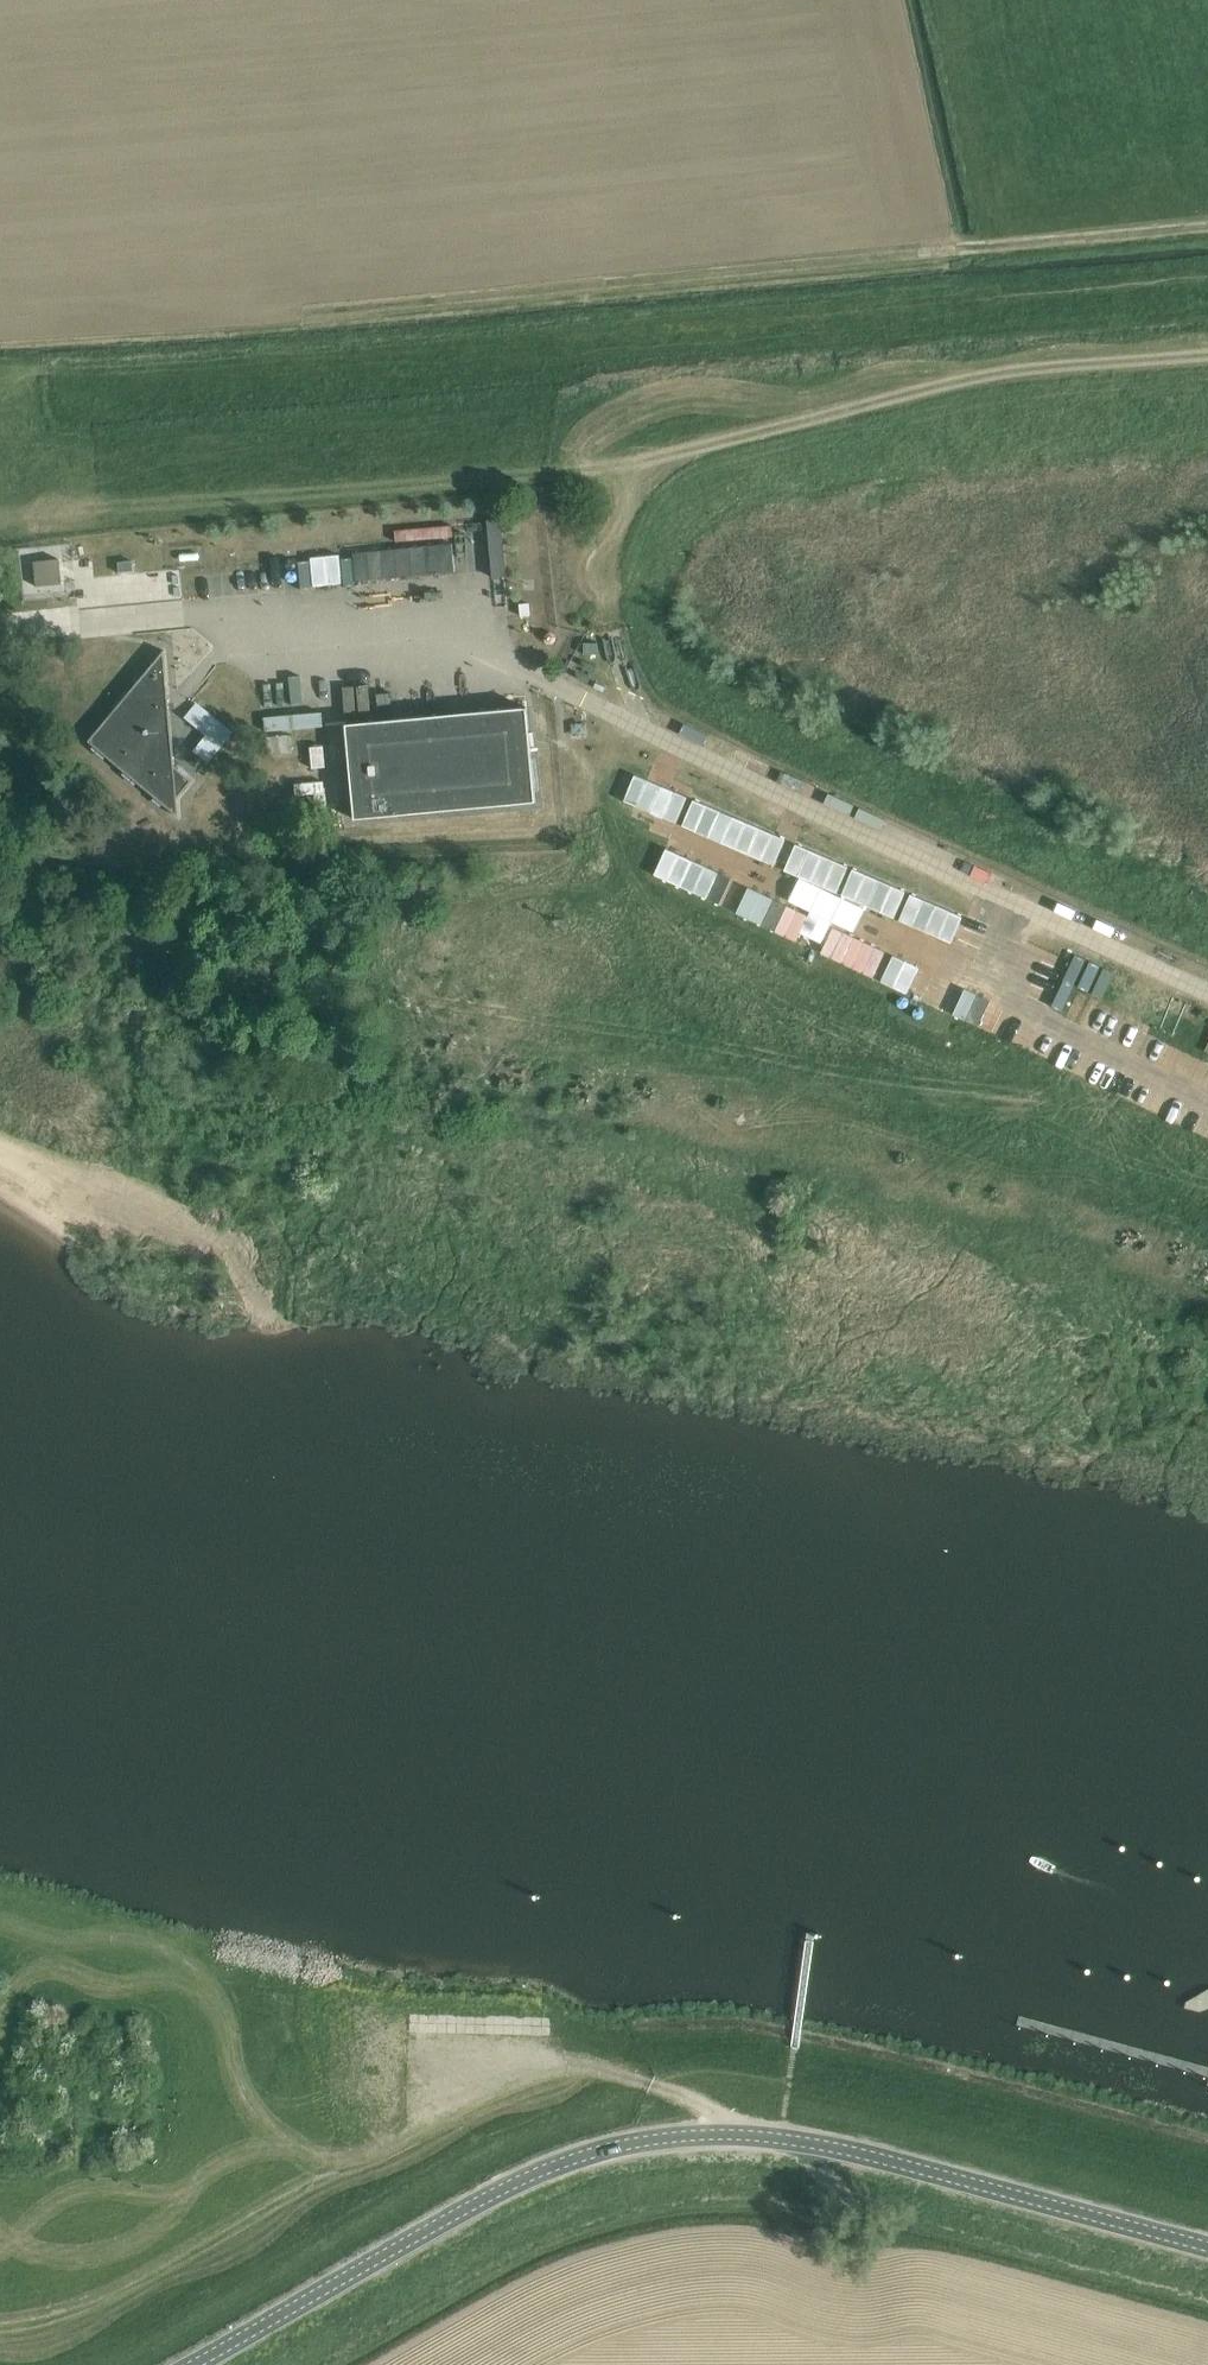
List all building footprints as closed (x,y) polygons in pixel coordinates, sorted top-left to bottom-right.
[(62,582),(60,558),(35,560),(38,585),(62,582)] [(89,740),(178,814),(177,796),(191,779),(173,764),(164,651),(89,740)] [(346,723),(355,818),(536,801),(528,707),(346,723)]
